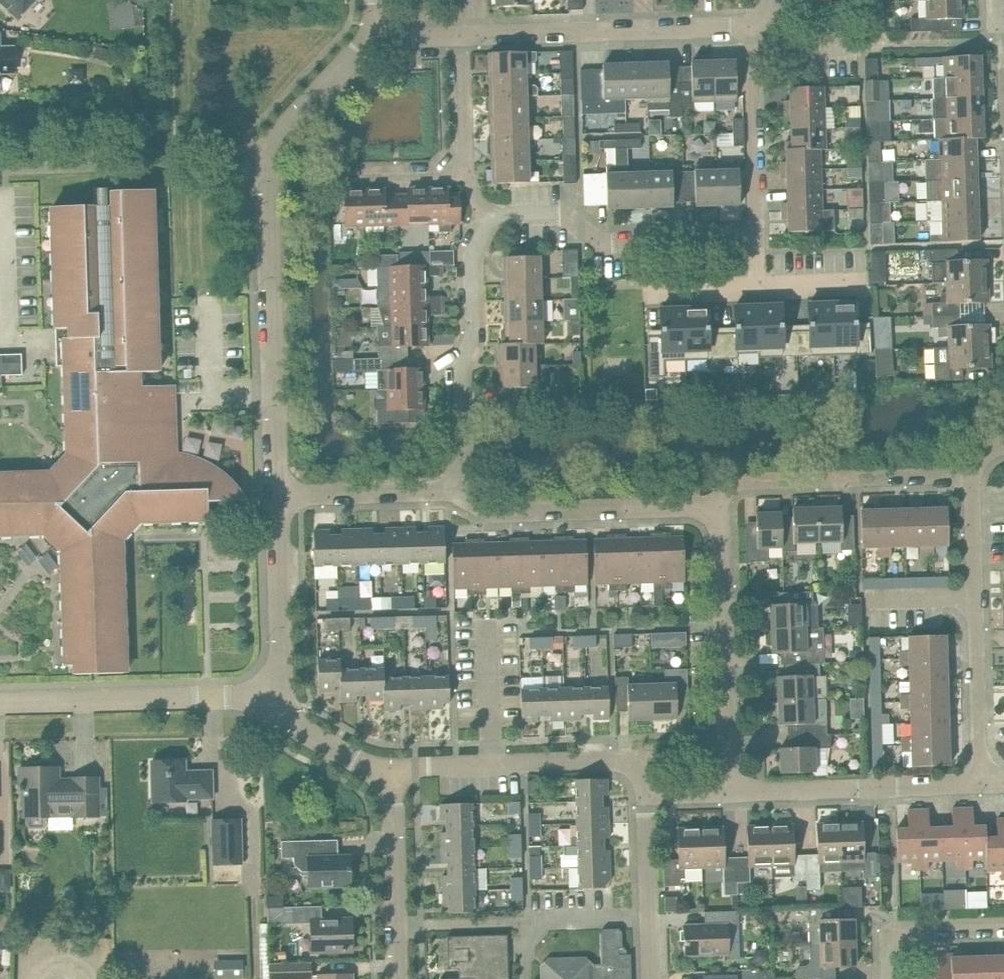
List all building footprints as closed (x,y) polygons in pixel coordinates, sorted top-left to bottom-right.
[(17,20),(18,19),(14,14),(26,2),(30,6),(36,0),(0,0),(0,3),(17,20)] [(568,10),(582,10),(582,0),(567,0),(568,10)] [(925,0),(926,19),(909,20),(910,32),(948,30),(948,19),(963,18),(962,0),(926,0),(925,0)] [(14,73),(13,47),(0,48),(0,73),(14,73)] [(96,48),(93,58),(103,61),(106,50),(96,48)] [(561,81),(573,80),(572,51),(560,51),(561,81)] [(490,76),(526,75),(525,52),(489,53),(489,54),(483,57),(483,65),(490,67),(490,76)] [(945,79),(985,77),(985,70),(981,70),(980,55),(960,56),(916,57),(916,67),(933,67),(933,65),(944,65),(945,79)] [(865,82),(878,81),(877,59),(864,59),(865,82)] [(713,61),(715,101),(737,100),(735,60),(713,61)] [(691,66),(680,66),(681,106),(692,105),(692,102),(715,101),(713,61),(691,62),(691,66)] [(681,106),(680,66),(669,67),(669,62),(646,63),(648,110),(670,109),(670,117),(682,117),(681,106)] [(648,110),(646,63),(625,64),(626,99),(647,98),(647,110),(648,110)] [(603,69),(591,69),(592,100),(604,100),(604,106),(610,111),(626,111),(625,99),(626,99),(625,64),(603,64),(603,69)] [(592,100),(591,69),(580,70),(581,100),(592,100)] [(526,86),(526,75),(490,76),(491,96),(490,98),(526,97),(537,97),(537,89),(534,86),(526,86)] [(985,77),(945,79),(933,79),(934,100),(982,98),(981,82),(985,82),(985,77)] [(574,96),(573,80),(561,81),(561,96),(574,96)] [(878,96),(878,81),(865,82),(866,97),(878,96)] [(785,108),(824,107),(824,87),(790,87),(790,100),(785,100),(785,108)] [(858,96),(858,87),(843,87),(843,96),(858,96)] [(490,98),(491,96),(486,98),(486,110),(491,111),(491,119),(527,118),(526,97),(490,98)] [(574,116),(574,96),(561,96),(562,117),(574,116)] [(982,98),(934,100),(934,120),(987,118),(986,111),(982,111),(982,98)] [(824,107),(785,108),(785,117),(791,117),(791,129),(825,128),(824,107)] [(858,107),(846,107),(846,119),(858,119),(858,107)] [(867,123),(878,122),(877,108),(866,109),(867,123)] [(575,138),(574,116),(562,117),(562,139),(575,138)] [(527,118),(491,119),(492,141),(528,140),(527,118)] [(987,123),(987,118),(934,120),(935,139),(939,139),(979,137),(979,138),(983,138),(983,123),(987,123)] [(734,132),(744,132),(743,119),(733,119),(734,132)] [(844,128),(859,128),(858,119),(846,119),(844,119),(844,128)] [(878,122),(867,123),(867,141),(891,140),(890,122),(878,122)] [(627,132),(627,123),(614,124),(614,133),(627,132)] [(627,123),(627,132),(640,132),(640,123),(627,123)] [(682,124),(682,134),(691,134),(691,124),(682,124)] [(825,128),(791,129),(792,141),(786,141),(786,149),(825,148),(825,128)] [(859,137),(859,128),(844,128),(845,137),(859,137)] [(744,132),(734,132),(734,146),(744,146),(744,132)] [(979,137),(939,139),(940,153),(928,153),(928,161),(976,159),(975,144),(979,144),(979,138),(979,137)] [(575,156),(575,138),(562,139),(563,156),(575,156)] [(628,148),(627,139),(614,140),(615,149),(628,148)] [(640,139),(627,139),(628,148),(641,148),(640,139)] [(528,140),(492,141),(487,142),(488,153),(492,154),(492,162),(528,161),(528,140)] [(600,140),(584,141),(585,154),(601,153),(601,149),(600,140)] [(869,163),(881,162),(881,142),(868,142),(869,163)] [(825,148),(786,149),(786,162),(781,162),(781,170),(819,169),(819,149),(825,149),(825,148)] [(575,156),(563,156),(564,184),(576,183),(575,156)] [(846,169),(860,168),(860,159),(846,160),(846,169)] [(976,172),(976,159),(928,161),(928,167),(940,166),(941,181),(981,179),(980,172),(976,172)] [(528,161),(492,162),(493,183),(529,183),(528,161)] [(869,183),(882,183),(886,183),(893,182),(893,162),(881,162),(869,163),(869,183)] [(717,165),(718,205),(740,204),(739,164),(717,165)] [(695,171),(683,171),(684,202),(696,202),(696,206),(718,205),(717,165),(694,166),(695,171)] [(651,207),(650,167),(649,167),(649,172),(628,173),(630,208),(651,207)] [(684,202),(683,171),(672,171),(672,167),(650,167),(651,207),(673,207),(673,202),(684,202)] [(861,177),(860,168),(846,169),(846,178),(861,177)] [(820,189),(819,169),(781,170),(781,178),(787,178),(787,190),(820,189)] [(630,208),(628,173),(583,174),(584,205),(607,204),(607,209),(630,208)] [(981,179),(941,181),(941,194),(929,194),(929,202),(977,201),(977,185),(981,185),(981,179)] [(886,203),(886,183),(882,183),(869,183),(870,204),(879,204),(886,203)] [(365,226),(364,189),(345,190),(345,185),(336,185),(336,200),(344,199),(345,226),(365,226)] [(427,188),(428,224),(441,224),(441,232),(451,231),(451,223),(460,223),(459,193),(448,194),(448,187),(427,188)] [(408,194),(396,195),(397,225),(428,224),(427,188),(407,188),(408,194)] [(138,372),(158,371),(153,190),(109,191),(110,206),(107,206),(107,189),(97,189),(98,206),(52,207),(55,329),(70,328),(70,338),(80,338),(81,352),(107,351),(108,362),(116,361),(116,372),(138,372)] [(397,225),(396,195),(385,195),(385,189),(364,189),(365,226),(397,225)] [(820,189),(787,190),(788,202),(782,203),(782,211),(821,210),(820,189)] [(847,210),(862,209),(861,200),(847,201),(847,210)] [(978,213),(977,201),(929,202),(930,208),(942,207),(942,222),(982,220),(982,213),(978,213)] [(886,203),(879,204),(870,204),(868,204),(868,224),(870,224),(879,224),(879,222),(879,221),(891,221),(890,203),(886,203)] [(862,209),(847,210),(848,219),(862,219),(862,209)] [(821,210),(782,211),(782,219),(788,219),(789,232),(821,231),(821,210)] [(982,220),(942,222),(930,222),(931,241),(943,241),(979,240),(978,226),(982,226),(982,220)] [(883,231),(882,222),(879,222),(879,224),(870,224),(870,232),(870,244),(883,244),(883,231)] [(571,278),(579,278),(578,249),(562,249),(563,278),(571,278)] [(945,282),(988,280),(987,260),(958,261),(958,249),(929,250),(929,262),(930,262),(931,282),(945,282)] [(428,264),(428,250),(398,251),(399,265),(428,264)] [(884,270),(883,254),(872,254),(872,271),(884,270)] [(397,255),(389,255),(389,267),(391,267),(397,267),(397,255)] [(505,280),(540,279),(540,256),(504,257),(505,280)] [(366,257),(354,257),(355,266),(366,266),(366,257)] [(392,288),(427,286),(426,275),(442,275),(442,266),(397,267),(391,267),(389,267),(378,267),(378,288),(392,288)] [(871,274),(871,286),(883,286),(883,274),(871,274)] [(541,300),(540,279),(505,280),(505,301),(541,300)] [(988,280),(945,282),(946,293),(940,293),(940,302),(931,303),(932,315),(960,314),(960,303),(989,302),(988,280)] [(392,288),(378,288),(379,307),(443,305),(443,296),(427,296),(427,286),(392,288)] [(338,299),(332,299),(332,308),(341,308),(341,302),(338,299)] [(568,321),(579,321),(578,299),(563,300),(563,321),(568,321)] [(541,300),(505,301),(505,302),(501,303),(501,314),(506,315),(506,323),(542,322),(541,300)] [(856,302),(832,303),(834,355),(871,353),(870,328),(857,329),(856,302)] [(809,330),(796,331),(797,356),(834,355),(832,303),(808,304),(809,330)] [(443,314),(443,305),(379,307),(385,328),(393,328),(428,327),(428,315),(443,314)] [(782,305),(758,306),(760,357),(797,356),(796,331),(783,331),(782,305)] [(735,333),(722,333),(723,359),(738,358),(738,353),(759,353),(759,357),(760,357),(758,306),(734,307),(735,333)] [(708,307),(684,308),(686,360),(723,359),(722,333),(709,334),(708,307)] [(661,336),(648,336),(649,377),(665,377),(665,361),(686,360),(684,308),(660,309),(661,336)] [(960,314),(932,315),(932,327),(947,327),(948,347),(990,345),(990,342),(995,341),(994,328),(990,328),(990,324),(961,325),(960,314)] [(932,315),(923,315),(923,324),(932,324),(932,315)] [(579,321),(568,321),(568,336),(579,336),(579,321)] [(542,322),(506,323),(506,329),(501,331),(502,342),(506,343),(506,344),(535,344),(542,344),(542,322)] [(428,327),(393,328),(393,336),(379,336),(379,358),(408,357),(407,346),(428,345),(428,327)] [(70,338),(64,338),(65,377),(68,377),(69,395),(66,395),(67,423),(69,422),(70,444),(67,444),(68,455),(51,473),(36,473),(36,476),(19,477),(19,474),(0,474),(0,535),(12,534),(11,531),(29,531),(29,534),(44,533),(62,550),(62,565),(65,565),(66,582),(63,583),(64,610),(67,610),(67,628),(64,628),(65,656),(68,656),(68,666),(75,665),(75,674),(124,673),(123,645),(125,645),(124,617),(122,617),(121,600),(124,600),(123,572),(120,572),(119,554),(122,554),(122,540),(139,521),(153,521),(153,518),(171,517),(171,520),(199,520),(199,517),(208,517),(208,499),(242,498),(232,485),(220,473),(206,465),(191,458),(175,455),(162,455),(162,426),(174,426),(173,385),(138,386),(138,372),(116,372),(116,361),(108,362),(107,351),(81,352),(80,338),(70,338)] [(506,344),(506,343),(498,344),(499,366),(536,365),(535,344),(506,344)] [(990,345),(948,347),(949,366),(934,367),(935,380),(963,379),(962,367),(991,366),(990,345)] [(572,352),(572,364),(580,364),(580,352),(572,352)] [(0,355),(0,375),(22,375),(22,354),(0,355)] [(408,357),(379,358),(352,359),(352,360),(353,371),(387,370),(387,390),(424,388),(423,368),(408,369),(408,357)] [(353,371),(352,360),(333,360),(332,371),(353,371)] [(536,365),(499,366),(499,373),(495,375),(496,384),(500,386),(500,388),(506,388),(506,400),(534,399),(547,399),(546,365),(536,365)] [(580,366),(570,366),(570,376),(580,376),(580,366)] [(424,388),(387,390),(388,399),(374,400),(374,423),(410,422),(409,409),(424,409),(424,388)] [(656,389),(646,389),(646,399),(656,399),(656,389)] [(816,508),(817,542),(841,542),(842,549),(855,549),(854,521),(842,522),(841,507),(816,508)] [(817,542),(816,508),(793,508),(793,523),(782,523),(782,548),(782,551),(795,551),(795,543),(817,542)] [(926,508),(904,509),(905,547),(919,547),(919,555),(927,555),(926,508)] [(926,508),(927,555),(934,555),(934,545),(948,545),(947,508),(926,508)] [(905,547),(904,509),(882,510),(884,557),(890,557),(890,547),(905,547)] [(884,557),(882,510),(861,510),(862,548),(875,548),(876,557),(884,557)] [(782,548),(782,523),(781,512),(756,513),(757,528),(745,528),(746,562),(769,561),(769,548),(782,548)] [(423,533),(424,563),(445,562),(444,526),(428,527),(428,533),(423,533)] [(416,527),(401,528),(402,563),(424,563),(423,533),(416,533),(416,527)] [(402,563),(401,528),(385,528),(385,534),(379,534),(380,564),(402,563)] [(342,535),(336,535),(336,565),(358,565),(357,529),(342,529),(342,535)] [(380,564),(379,534),(373,534),(373,529),(357,529),(358,565),(380,564)] [(336,565),(336,535),(330,535),(330,530),(314,530),(315,566),(336,565)] [(655,538),(638,538),(640,581),(651,581),(652,589),(653,589),(662,589),(661,533),(655,533),(655,538)] [(661,533),(662,589),(672,588),(672,581),(685,581),(684,537),(667,537),(666,533),(661,533)] [(618,589),(616,534),(610,534),(611,539),(594,540),(595,583),(606,582),(607,590),(618,589)] [(640,581),(638,538),(622,539),(622,534),(616,534),(618,589),(626,589),(626,582),(640,581)] [(557,541),(541,541),(543,585),(556,585),(556,592),(565,592),(564,536),(557,536),(557,541)] [(570,536),(564,536),(565,592),(575,592),(574,584),(588,584),(586,540),(570,541),(570,536)] [(513,542),(497,543),(498,587),(511,586),(511,594),(521,593),(519,537),(513,538),(513,542)] [(525,537),(519,537),(521,593),(530,593),(530,586),(543,585),(541,541),(525,542),(525,537)] [(476,595),(474,539),(469,539),(469,544),(452,544),(453,588),(467,588),(467,595),(476,595)] [(498,587),(497,543),(481,543),(481,539),(474,539),(476,595),(486,594),(485,587),(498,587)] [(927,578),(928,587),(942,586),(942,577),(927,578)] [(898,578),(884,579),(884,588),(899,588),(898,578)] [(928,587),(927,578),(913,578),(913,587),(928,587)] [(884,588),(884,579),(870,579),(870,588),(884,588)] [(360,587),(339,588),(339,589),(339,592),(339,600),(340,608),(350,608),(350,600),(361,599),(360,587)] [(328,611),(340,611),(340,608),(339,600),(339,592),(339,589),(328,589),(328,611)] [(662,589),(653,589),(653,606),(662,606),(662,589)] [(771,629),(806,627),(814,627),(817,623),(817,607),(812,604),(812,591),(805,591),(785,592),(785,604),(770,604),(771,629)] [(565,596),(555,597),(555,609),(565,608),(565,596)] [(426,608),(437,607),(437,597),(425,597),(426,608)] [(519,597),(511,597),(512,607),(520,607),(519,597)] [(405,609),(405,598),(393,598),(394,609),(405,609)] [(405,598),(405,609),(416,608),(416,598),(405,598)] [(361,610),(361,599),(350,600),(350,608),(350,610),(361,610)] [(361,599),(361,610),(372,610),(372,599),(361,599)] [(437,614),(426,615),(426,626),(438,625),(437,614)] [(426,626),(426,615),(415,615),(415,626),(426,626)] [(383,627),(383,616),(372,617),(372,627),(383,627)] [(394,616),(383,616),(383,627),(394,627),(394,616)] [(861,617),(848,617),(849,625),(862,625),(861,617)] [(340,629),(339,618),(328,618),(328,629),(340,629)] [(339,618),(340,629),(351,628),(350,618),(339,618)] [(806,627),(771,629),(772,653),(787,653),(787,664),(791,664),(815,663),(814,650),(806,650),(806,627)] [(664,633),(652,633),(653,647),(665,647),(664,633)] [(586,635),(587,645),(598,645),(598,634),(586,635)] [(632,634),(614,634),(614,647),(632,646),(632,634)] [(587,645),(586,635),(575,635),(576,646),(587,645)] [(900,658),(946,656),(946,635),(909,636),(909,651),(900,651),(900,658)] [(543,646),(543,636),(532,636),(532,647),(543,646)] [(543,636),(543,646),(554,646),(554,636),(543,636)] [(870,659),(880,658),(880,639),(870,639),(870,659)] [(851,650),(852,662),(862,662),(861,650),(851,650)] [(946,656),(900,658),(900,666),(909,666),(910,679),(947,678),(946,656)] [(880,658),(870,659),(871,680),(881,680),(880,658)] [(340,671),(341,671),(341,659),(318,660),(319,692),(335,691),(335,686),(340,686),(340,671)] [(815,663),(791,664),(792,676),(777,676),(778,701),(813,700),(812,676),(819,676),(819,663),(815,663)] [(384,669),(362,670),(362,695),(368,695),(369,700),(384,700),(384,679),(384,669)] [(362,670),(341,671),(340,671),(340,686),(341,701),(357,701),(356,695),(362,695),(362,670)] [(674,683),(651,684),(652,719),(677,718),(677,703),(688,703),(687,675),(674,675),(674,683)] [(427,677),(428,708),(444,708),(443,702),(450,702),(449,676),(427,677)] [(652,719),(651,684),(629,684),(628,676),(615,677),(616,705),(628,705),(628,720),(636,720),(638,724),(648,724),(650,719),(652,719)] [(428,708),(427,677),(405,678),(406,704),(412,703),(412,709),(428,708)] [(405,678),(384,679),(384,700),(384,710),(400,709),(400,704),(406,704),(405,678)] [(947,678),(910,679),(910,694),(901,694),(901,701),(947,700),(947,678)] [(881,702),(881,680),(871,680),(871,702),(881,702)] [(587,714),(586,687),(564,688),(565,720),(581,719),(581,714),(587,714)] [(586,687),(587,714),(593,713),(593,719),(609,719),(608,687),(586,687)] [(565,720),(564,688),(542,689),(543,715),(550,715),(550,721),(565,720)] [(543,715),(542,689),(521,690),(522,722),(538,721),(538,715),(543,715)] [(813,700),(778,701),(779,725),(794,724),(794,737),(830,735),(830,722),(821,722),(821,713),(813,713),(813,700)] [(948,721),(947,700),(901,701),(902,709),(910,708),(911,722),(948,721)] [(882,723),(881,702),(871,702),(872,724),(882,723)] [(948,721),(911,722),(911,737),(903,737),(903,744),(949,743),(948,721)] [(882,723),(872,724),(872,745),(882,745),(882,723)] [(830,735),(794,737),(795,747),(780,748),(781,773),(812,772),(812,777),(827,776),(826,748),(831,747),(830,735)] [(949,765),(949,743),(903,744),(903,752),(912,752),(912,766),(949,765)] [(882,745),(872,745),(873,760),(883,760),(882,745)] [(212,798),(212,790),(212,771),(185,771),(185,761),(151,762),(152,782),(152,802),(186,801),(186,798),(212,798)] [(99,816),(98,797),(98,778),(72,778),(72,779),(56,779),(56,774),(59,774),(59,767),(42,768),(39,764),(27,764),(25,768),(19,768),(19,790),(23,790),(24,817),(26,817),(26,825),(29,828),(43,828),(46,824),(46,817),(48,817),(48,816),(72,815),(72,816),(99,816)] [(576,801),(602,801),(602,795),(607,795),(607,779),(575,780),(576,801)] [(527,781),(527,793),(539,792),(539,781),(527,781)] [(602,807),(602,801),(576,801),(577,823),(608,822),(608,807),(602,807)] [(507,803),(508,814),(520,814),(519,802),(507,803)] [(447,826),(473,825),(472,803),(440,804),(441,820),(446,820),(447,826)] [(986,837),(986,825),(974,826),(973,807),(962,808),(964,868),(973,867),(973,859),(986,859),(986,837)] [(964,868),(962,808),(952,808),(953,827),(941,827),(942,861),(955,860),(956,868),(964,868)] [(920,869),(918,809),(908,810),(908,828),(896,829),(897,862),(911,861),(912,869),(920,869)] [(942,861),(941,827),(929,827),(929,809),(918,809),(920,869),(929,869),(928,861),(942,861)] [(529,825),(540,825),(540,813),(528,813),(529,825)] [(986,837),(986,859),(986,871),(1001,870),(1001,878),(1003,878),(1003,818),(997,819),(997,837),(986,837)] [(214,864),(242,863),(241,819),(213,820),(214,864)] [(609,838),(608,822),(577,823),(577,845),(603,844),(603,838),(609,838)] [(862,822),(840,823),(841,863),(862,862),(863,878),(876,878),(875,852),(863,853),(862,822)] [(818,854),(806,855),(807,880),(807,890),(820,889),(820,872),(841,871),(841,863),(840,823),(817,824),(818,854)] [(793,824),(770,825),(771,865),(772,879),(793,878),(793,880),(807,880),(806,855),(794,855),(793,824)] [(473,825),(447,826),(447,832),(441,832),(442,848),(473,847),(473,825)] [(540,825),(529,825),(529,837),(541,837),(540,825)] [(748,857),(736,857),(737,883),(747,882),(750,882),(750,866),(771,865),(770,825),(747,826),(748,857)] [(723,827),(700,828),(702,868),(723,867),(724,883),(724,895),(737,895),(737,893),(737,883),(736,857),(724,857),(723,827)] [(679,859),(663,860),(664,886),(681,885),(680,877),(688,877),(687,868),(702,868),(700,828),(678,828),(679,859)] [(509,847),(520,846),(520,834),(508,835),(509,847)] [(309,887),(329,887),(349,886),(349,871),(350,871),(350,855),(321,856),(321,840),(301,840),(281,841),(281,858),(293,858),(294,864),(302,872),(308,872),(309,887)] [(603,844),(577,845),(578,867),(610,866),(609,850),(604,850),(603,844)] [(521,858),(520,846),(509,847),(509,858),(521,858)] [(473,847),(442,848),(442,863),(448,863),(448,869),(474,869),(473,847)] [(530,868),(542,867),(541,855),(530,856),(530,868)] [(610,866),(578,867),(579,889),(605,888),(605,881),(610,881),(610,866)] [(542,879),(542,867),(530,868),(531,879),(542,879)] [(0,871),(0,889),(9,889),(9,869),(1,869),(0,871)] [(474,869),(448,869),(448,875),(442,875),(443,891),(475,890),(474,869)] [(510,891),(522,890),(522,878),(510,879),(510,891)] [(747,882),(737,883),(737,893),(747,893),(747,882)] [(864,886),(846,888),(848,903),(866,901),(864,886)] [(475,912),(475,890),(443,891),(443,907),(449,906),(449,913),(475,912)] [(522,890),(510,891),(511,902),(522,902),(522,890)] [(665,896),(665,910),(677,910),(677,896),(665,896)] [(268,897),(269,907),(283,907),(283,897),(268,897)] [(321,906),(301,907),(292,907),(292,924),(311,923),(312,952),(352,951),(351,918),(322,919),(321,906)] [(819,944),(855,942),(854,919),(833,920),(833,908),(806,908),(808,944),(819,944)] [(738,941),(728,942),(728,925),(739,925),(738,911),(708,912),(709,924),(684,925),(685,955),(729,954),(729,959),(739,959),(738,941)] [(630,954),(622,954),(622,932),(618,929),(603,929),(600,933),(601,964),(593,964),(586,958),(547,959),(541,965),(541,978),(631,978),(630,954)] [(508,934),(447,936),(448,969),(458,969),(458,978),(450,978),(509,978),(508,934)] [(809,967),(800,967),(796,970),(796,978),(836,978),(835,966),(856,965),(855,942),(819,944),(820,956),(809,956),(809,967)] [(995,952),(986,952),(986,956),(973,956),(974,978),(996,978),(995,952)] [(995,952),(996,978),(1003,978),(1003,952),(995,952)] [(951,954),(952,978),(974,978),(973,956),(960,957),(960,953),(951,954)] [(951,954),(942,954),(942,957),(929,958),(930,978),(952,978),(951,954)] [(283,964),(269,964),(270,978),(307,978),(311,978),(311,963),(283,964)] [(759,969),(759,976),(761,978),(771,978),(771,969),(759,969)]
